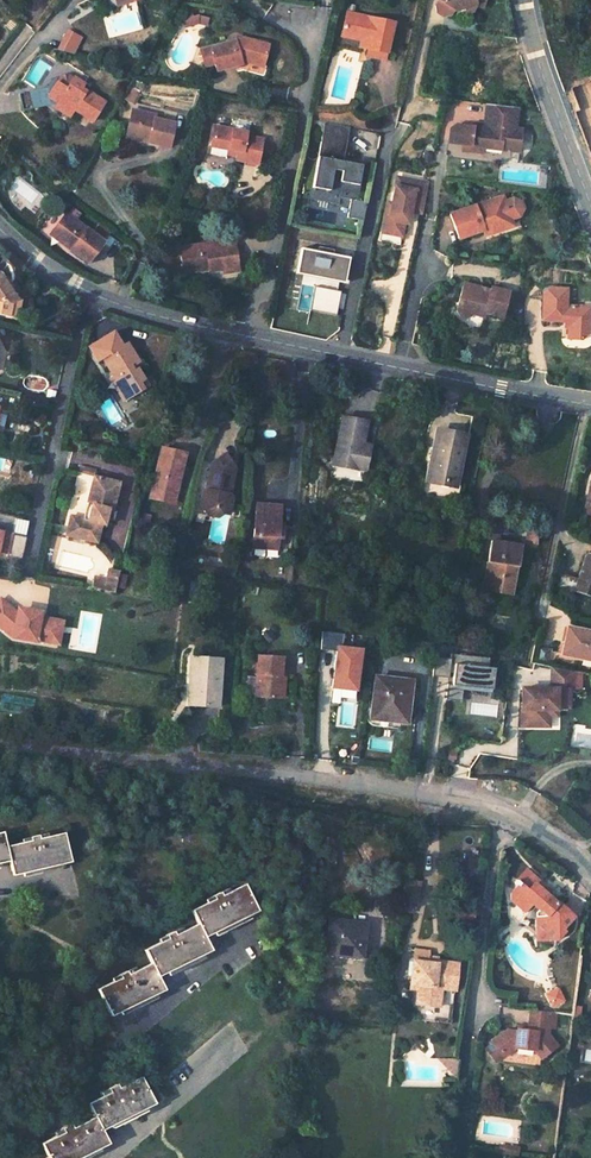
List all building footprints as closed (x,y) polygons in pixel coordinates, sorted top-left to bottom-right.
[(438,7),(445,11),(452,9),(455,5),(461,8),(467,6),(470,7),(473,6),(477,0),(437,0),(438,7)] [(188,16),(198,14),(202,6),(200,5),(185,10),(188,16)] [(211,10),(202,6),(198,14),(208,17),(211,10)] [(393,56),(401,20),(353,9),(349,28),(376,34),(373,52),(393,56)] [(55,48),(71,57),(81,38),(65,29),(55,48)] [(235,38),(211,44),(217,67),(241,61),(241,56),(245,55),(246,59),(260,63),(265,41),(236,33),(235,38)] [(58,99),(72,107),(76,103),(93,114),(105,96),(91,87),(89,89),(82,84),(85,79),(72,71),(66,82),(56,75),(46,91),(58,99)] [(37,88),(25,91),(29,109),(44,106),(42,97),(39,97),(37,88)] [(72,107),(58,99),(55,104),(69,113),(72,107)] [(482,149),(500,151),(500,146),(507,147),(514,148),(518,149),(521,127),(518,127),(515,126),(518,105),(486,100),(483,121),(485,121),(483,129),(473,127),(473,125),(456,123),(450,129),(448,142),(456,142),(460,147),(470,148),(469,152),(481,155),(482,149)] [(154,109),(132,104),(127,127),(150,133),(148,138),(170,144),(175,121),(153,115),(154,109)] [(342,161),(349,126),(323,122),(309,198),(327,201),(325,212),(361,219),(364,202),(353,200),(360,164),(342,161)] [(248,131),(216,124),(212,144),(224,146),(237,149),(236,153),(234,158),(257,163),(261,138),(247,135),(248,131)] [(126,132),(148,138),(150,133),(127,127),(126,132)] [(427,184),(396,178),(391,208),(385,234),(400,237),(403,224),(404,220),(402,215),(405,212),(408,212),(421,214),(427,184)] [(500,194),(448,214),(457,237),(480,229),(479,226),(489,223),(490,227),(496,225),(499,227),(511,223),(504,203),(500,194)] [(386,207),(381,234),(385,234),(391,208),(386,207)] [(104,237),(66,209),(54,226),(73,240),(69,245),(88,259),(104,237)] [(50,231),(69,245),(73,240),(54,226),(50,231)] [(238,272),(233,239),(187,247),(189,254),(179,255),(182,269),(205,266),(206,271),(221,269),(222,274),(238,272)] [(178,247),(179,255),(189,254),(187,247),(178,247)] [(294,272),(341,282),(347,258),(300,247),(294,272)] [(14,258),(9,257),(5,259),(0,253),(0,282),(1,285),(0,294),(0,297),(17,300),(19,290),(25,286),(21,276),(22,274),(14,258)] [(182,275),(206,271),(205,266),(182,269),(182,275)] [(486,292),(475,289),(476,284),(463,281),(456,310),(458,315),(467,317),(470,313),(471,308),(481,310),(500,314),(506,289),(488,285),(486,292)] [(543,318),(565,321),(569,326),(567,338),(583,340),(589,336),(590,323),(590,317),(585,317),(586,306),(566,304),(568,288),(552,285),(545,292),(543,318)] [(28,286),(25,286),(19,290),(17,300),(26,302),(28,286)] [(336,313),(338,289),(312,287),(310,311),(336,313)] [(112,378),(121,392),(128,387),(133,395),(145,388),(141,381),(147,378),(141,368),(137,370),(134,365),(141,360),(130,341),(105,356),(117,375),(112,378)] [(151,385),(147,378),(141,381),(145,388),(151,385)] [(121,392),(125,400),(133,395),(128,387),(121,392)] [(367,419),(344,415),(335,464),(366,472),(370,446),(362,445),(367,419)] [(467,434),(438,429),(431,477),(459,482),(467,434)] [(188,449),(166,445),(155,493),(168,496),(170,486),(180,488),(183,474),(179,473),(181,467),(184,468),(188,449)] [(236,464),(229,450),(215,457),(210,485),(204,488),(203,494),(208,498),(207,504),(213,512),(221,514),(224,508),(231,510),(234,494),(231,491),(236,464)] [(93,473),(98,475),(99,469),(83,464),(82,470),(93,473)] [(93,473),(86,500),(92,501),(88,516),(83,515),(71,512),(66,532),(96,539),(100,520),(101,519),(104,520),(108,505),(111,506),(118,480),(98,475),(93,473)] [(582,513),(590,515),(590,473),(582,513)] [(80,513),(90,477),(79,474),(70,510),(80,513)] [(177,499),(180,488),(170,486),(168,496),(177,499)] [(86,500),(83,515),(88,516),(92,501),(86,500)] [(283,507),(259,505),(256,549),(280,551),(281,539),(284,539),(285,526),(282,526),(283,507)] [(141,519),(151,522),(154,512),(143,509),(141,519)] [(539,520),(530,520),(528,542),(537,543),(539,520)] [(1,552),(11,554),(15,536),(0,533),(0,555),(1,552)] [(487,590),(513,594),(521,544),(491,540),(488,561),(492,561),(487,590)] [(577,595),(590,601),(590,557),(577,595)] [(492,561),(488,561),(483,589),(487,590),(492,561)] [(113,563),(110,576),(120,579),(123,566),(113,563)] [(93,587),(117,591),(120,579),(110,576),(108,582),(94,579),(93,587)] [(3,598),(0,602),(0,628),(12,638),(14,639),(13,640),(40,645),(41,643),(64,647),(69,619),(46,615),(46,613),(19,609),(19,611),(3,598)] [(568,653),(590,658),(590,630),(573,627),(568,653)] [(355,691),(358,648),(340,646),(341,633),(321,632),(319,650),(331,651),(328,689),(355,691)] [(289,648),(262,646),(259,688),(285,691),(289,648)] [(471,657),(453,655),(453,658),(452,663),(456,663),(454,685),(493,689),(496,668),(489,667),(471,665),(471,657)] [(229,660),(200,656),(197,678),(204,679),(202,704),(223,707),(229,660)] [(453,658),(436,656),(434,675),(450,677),(452,663),(453,658)] [(489,667),(489,659),(471,657),(471,665),(489,667)] [(577,672),(578,669),(555,665),(555,674),(571,675),(571,672),(577,672)] [(572,692),(572,689),(577,689),(577,672),(571,672),(571,675),(555,674),(554,685),(545,685),(544,689),(537,689),(537,685),(525,684),(524,725),(544,725),(544,715),(551,715),(558,715),(559,707),(571,708),(572,692)] [(418,680),(383,676),(380,700),(375,699),(373,715),(373,719),(374,721),(376,724),(377,725),(380,726),(406,730),(408,721),(413,721),(418,680)] [(195,703),(202,704),(204,679),(197,678),(195,703)] [(462,699),(463,691),(449,689),(448,698),(462,699)] [(8,866),(10,878),(70,868),(64,839),(39,843),(38,839),(30,841),(31,846),(4,850),(2,837),(0,837),(0,868),(8,866)] [(334,846),(331,864),(342,866),(345,849),(334,846)] [(571,916),(544,893),(547,889),(526,870),(518,880),(520,883),(511,894),(510,900),(523,912),(530,905),(535,909),(533,913),(533,916),(535,917),(537,941),(555,941),(563,931),(561,929),(571,916)] [(119,983),(101,992),(113,1017),(163,991),(156,978),(210,949),(204,937),(258,907),(243,881),(220,894),(218,891),(210,896),(212,898),(190,911),(197,924),(174,936),(172,932),(164,937),(166,941),(144,952),(150,965),(128,978),(126,974),(118,979),(119,983)] [(414,909),(415,899),(407,898),(406,908),(414,909)] [(339,914),(334,946),(368,951),(373,918),(339,914)] [(440,1003),(442,985),(456,987),(458,960),(439,958),(438,961),(414,958),(413,964),(410,964),(409,967),(408,976),(409,978),(412,980),(411,985),(419,986),(417,1000),(440,1003)] [(554,987),(547,990),(553,1001),(560,998),(554,987)] [(553,1001),(547,990),(543,992),(549,1003),(553,1001)] [(518,1047),(536,1049),(542,1055),(556,1040),(546,1029),(547,1025),(554,1026),(555,1010),(532,1007),(529,1028),(519,1026),(519,1029),(510,1028),(509,1031),(495,1040),(505,1055),(518,1047)] [(457,1075),(460,1057),(439,1056),(457,1075)] [(110,1145),(105,1133),(156,1106),(144,1078),(122,1088),(121,1084),(111,1089),(113,1094),(91,1105),(98,1118),(77,1128),(76,1125),(66,1130),(68,1134),(46,1145),(51,1157),(86,1157),(110,1145)] [(507,1143),(499,1142),(498,1150),(506,1151),(507,1143)] [(518,1144),(507,1143),(506,1151),(516,1153),(518,1144)]
